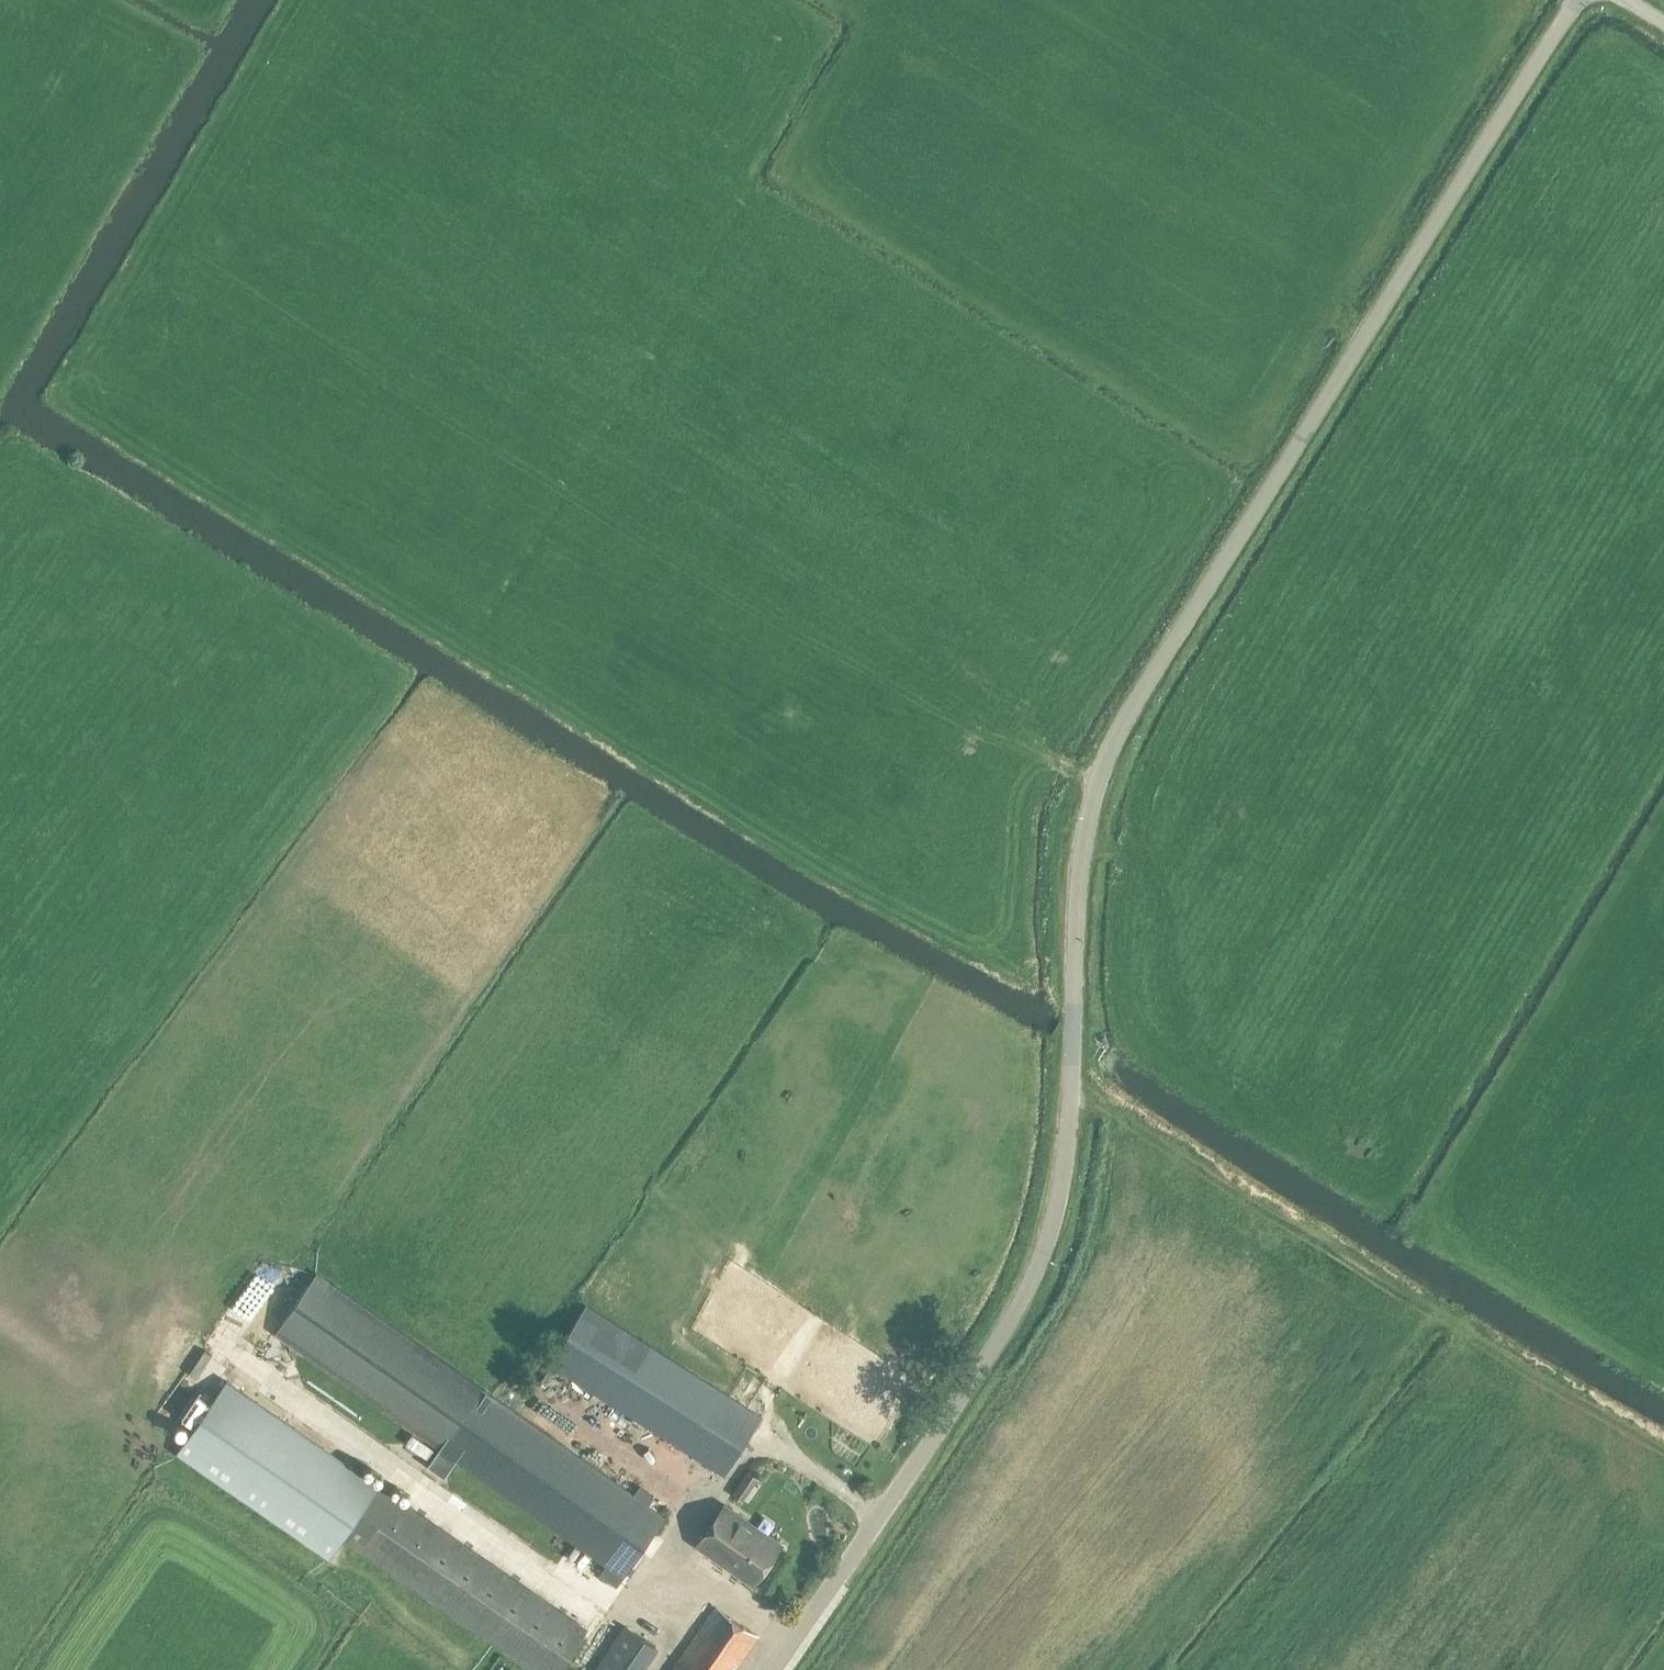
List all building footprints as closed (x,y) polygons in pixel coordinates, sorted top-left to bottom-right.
[(635,1494),(317,1272),(274,1333),(439,1449),(428,1465),(446,1477),(457,1461),(606,1565),(601,1573),(618,1585),(666,1516),(648,1504),(654,1496),(640,1487),(635,1494)] [(726,1476),(763,1416),(587,1306),(549,1365),(726,1476)] [(326,1559),(378,1486),(228,1379),(175,1452),(326,1559)] [(591,1644),(581,1637),(586,1628),(395,1496),(358,1548),(535,1669),(573,1669),(591,1644)] [(753,1585),(779,1545),(725,1507),(697,1546),(753,1585)] [(758,1638),(717,1608),(673,1669),(736,1669),(758,1638)] [(658,1648),(624,1626),(594,1669),(643,1669),(658,1648)]
